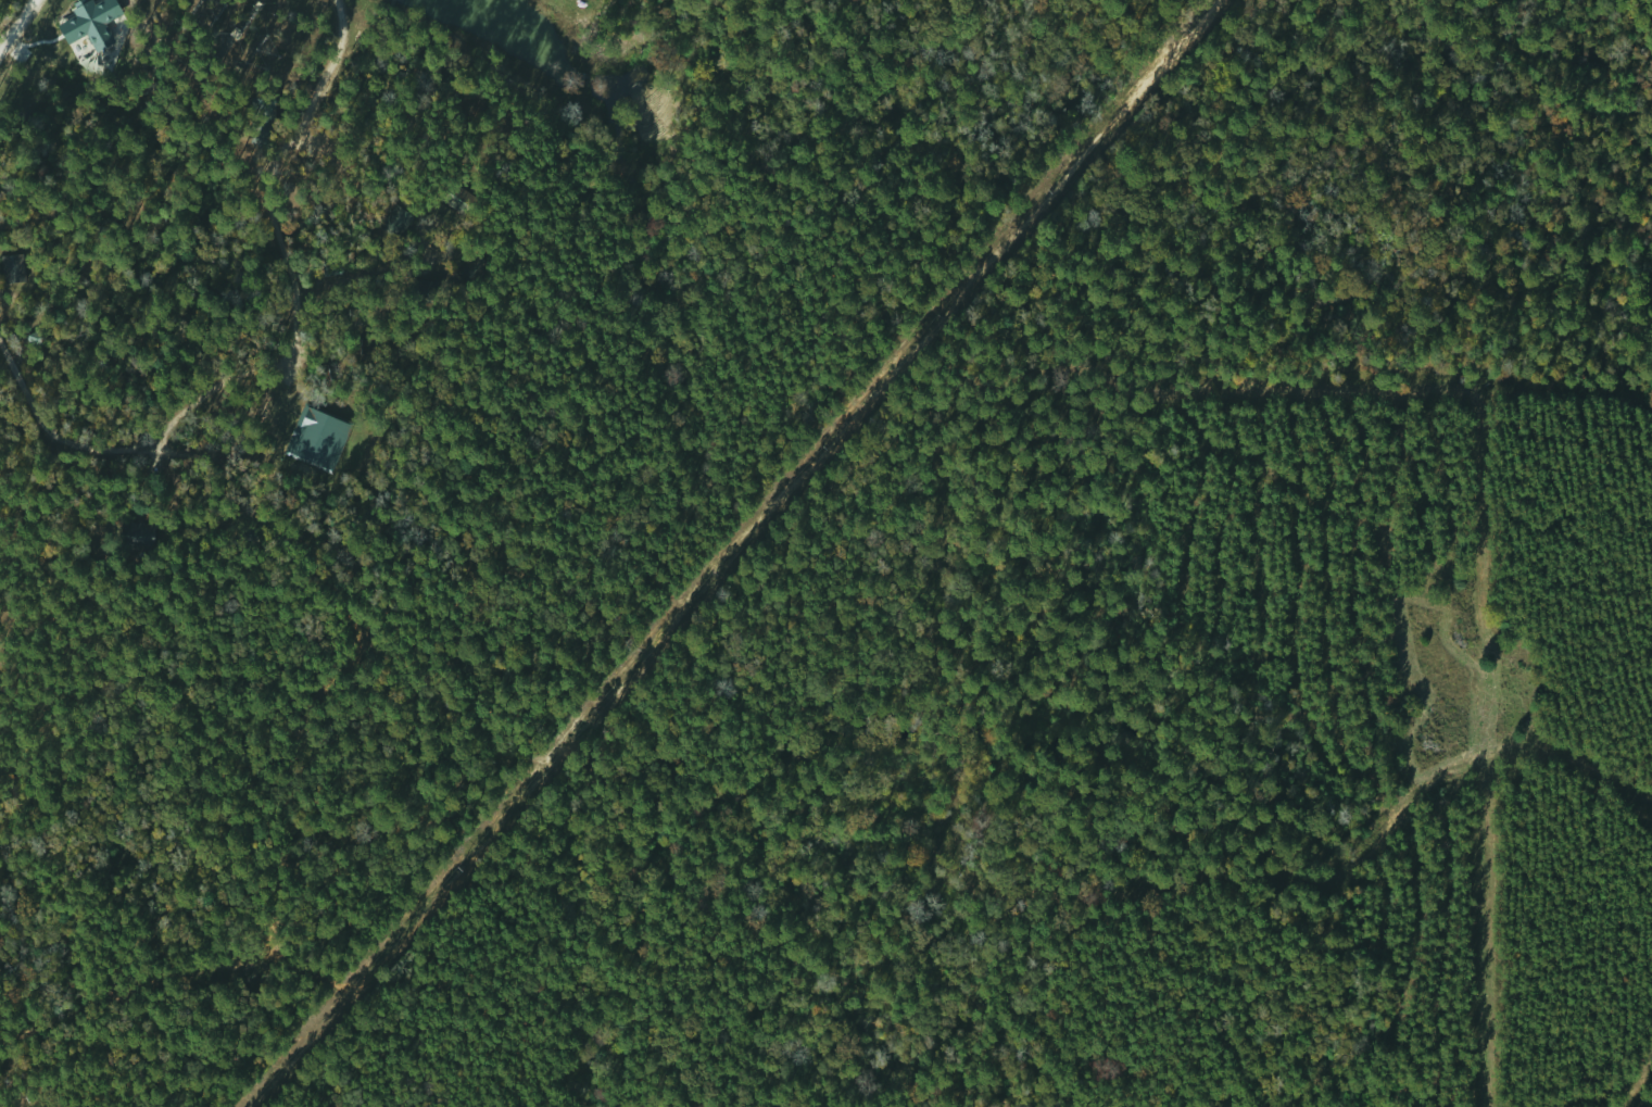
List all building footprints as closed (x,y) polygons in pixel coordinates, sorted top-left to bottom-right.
[(272,146),(272,100),(253,100),(253,146),(272,146)] [(20,256),(0,256),(0,257),(1,283),(21,283),(20,256)] [(140,524),(119,525),(120,549),(141,548),(140,524)]
